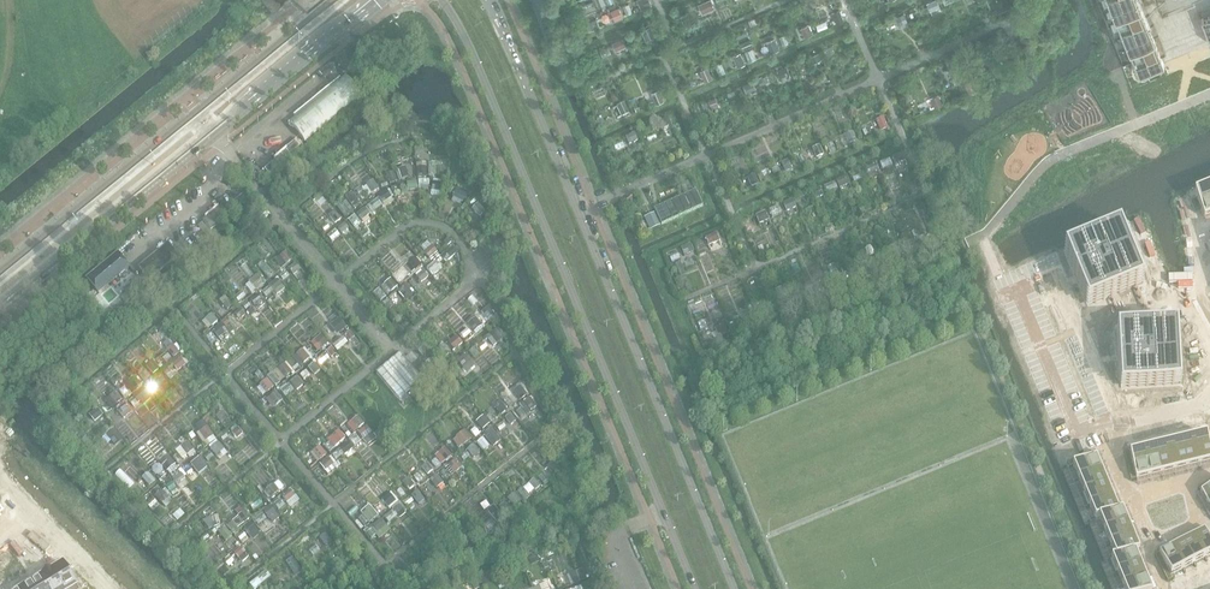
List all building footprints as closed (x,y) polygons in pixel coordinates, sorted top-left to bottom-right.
[(272,10),(274,0),(264,0),(272,10)] [(642,9),(651,5),(649,0),(638,0),(642,9)] [(699,4),(703,13),(715,8),(711,0),(709,0),(699,4)] [(927,4),(930,10),(939,6),(936,0),(935,0),(927,4)] [(1139,74),(1164,63),(1209,45),(1209,0),(1109,0),(1139,74)] [(619,8),(609,12),(613,21),(622,16),(619,8)] [(839,10),(832,13),(837,23),(843,20),(839,10)] [(904,14),(895,18),(898,24),(907,21),(904,14)] [(651,25),(641,30),(646,40),(656,36),(651,25)] [(808,25),(801,28),(805,37),(812,34),(808,25)] [(622,38),(612,43),(615,50),(626,46),(622,38)] [(774,39),(767,42),(772,52),(779,49),(774,39)] [(740,53),(733,56),(738,66),(745,64),(740,53)] [(818,53),(810,57),(813,63),(821,59),(818,53)] [(786,67),(776,71),(779,79),(789,74),(786,67)] [(707,68),(700,70),(705,80),(711,78),(707,68)] [(305,142),(361,96),(344,75),(288,121),(305,142)] [(752,82),(743,85),(746,92),(755,88),(752,82)] [(938,96),(931,98),(935,107),(942,104),(938,96)] [(715,97),(709,99),(712,106),(718,104),(715,97)] [(668,118),(659,122),(662,129),(671,125),(668,118)] [(883,118),(876,121),(880,129),(887,126),(883,118)] [(852,132),(845,135),(849,144),(855,141),(852,132)] [(635,134),(625,139),(629,146),(638,141),(635,134)] [(289,154),(301,145),(297,139),(285,149),(289,154)] [(819,146),(813,149),(817,158),(823,155),(819,146)] [(280,164),(290,156),(286,151),(275,159),(280,164)] [(904,153),(893,158),(895,164),(907,159),(904,153)] [(788,160),(781,162),(785,171),(791,168),(788,160)] [(269,175),(280,166),(276,161),(265,170),(269,175)] [(876,163),(866,168),(868,174),(879,170),(876,163)] [(398,172),(396,173),(399,180),(409,177),(405,167),(397,170),(398,172)] [(426,167),(417,167),(418,178),(427,178),(426,167)] [(394,173),(387,175),(390,183),(397,181),(394,173)] [(754,174),(747,177),(751,186),(759,183),(754,174)] [(846,177),(837,181),(840,188),(849,184),(846,177)] [(433,180),(432,195),(441,196),(443,181),(433,180)] [(373,181),(367,185),(372,194),(379,190),(373,181)] [(417,181),(407,182),(408,190),(418,189),(417,181)] [(1190,203),(1196,212),(1200,209),(1205,218),(1209,216),(1209,188),(1194,195),(1197,200),(1190,203)] [(820,189),(811,192),(814,199),(823,196),(820,189)] [(390,190),(378,197),(382,203),(391,197),(393,196),(390,190)] [(456,190),(453,196),(463,201),(466,195),(456,190)] [(696,190),(654,209),(661,225),(703,206),(696,190)] [(248,199),(244,194),(225,209),(223,205),(203,221),(211,231),(230,215),(230,214),(248,199)] [(354,194),(348,199),(354,207),(360,203),(354,194)] [(793,200),(784,204),(787,211),(796,207),(793,200)] [(478,204),(473,209),(480,217),(485,211),(478,204)] [(364,208),(356,214),(361,221),(368,216),(369,215),(364,209),(364,208)] [(335,212),(329,216),(335,224),(341,219),(335,212)] [(765,212),(755,216),(758,224),(768,220),(765,212)] [(652,228),(659,225),(654,216),(648,219),(652,228)] [(345,223),(338,229),(341,233),(348,228),(345,223)] [(938,228),(930,232),(935,243),(943,239),(938,228)] [(1076,255),(1068,259),(1075,276),(1077,282),(1085,300),(1093,296),(1096,304),(1111,297),(1112,297),(1119,294),(1136,287),(1133,279),(1141,276),(1123,235),(1115,238),(1112,231),(1072,248),(1076,255)] [(716,234),(706,238),(709,245),(719,241),(716,234)] [(427,241),(420,248),(431,260),(438,254),(427,241)] [(910,243),(903,245),(907,255),(914,252),(910,243)] [(690,244),(681,248),(684,255),(694,251),(690,244)] [(895,244),(887,248),(891,258),(899,255),(895,244)] [(451,248),(442,256),(447,261),(456,253),(451,248)] [(286,252),(276,260),(282,268),(293,260),(286,252)] [(883,253),(876,256),(880,267),(887,264),(883,253)] [(129,267),(118,254),(88,279),(99,291),(129,267)] [(415,258),(406,266),(412,273),(421,265),(415,258)] [(867,261),(861,264),(865,274),(872,271),(867,261)] [(290,268),(289,268),(293,275),(300,269),(295,263),(290,268)] [(855,267),(849,270),(853,279),(859,276),(855,267)] [(424,270),(416,277),(421,282),(429,276),(424,270)] [(258,275),(249,282),(249,283),(255,290),(256,290),(264,283),(258,275)] [(390,279),(381,287),(388,295),(397,287),(390,279)] [(828,279),(821,282),(825,291),(832,288),(828,279)] [(277,280),(269,286),(277,295),(284,289),(277,280)] [(406,283),(397,291),(406,301),(414,293),(406,283)] [(800,292),(793,294),(798,305),(804,302),(800,292)] [(258,295),(251,300),(255,305),(256,305),(259,309),(266,303),(258,295)] [(228,301),(223,305),(227,310),(233,306),(228,301)] [(488,308),(482,312),(488,320),(494,315),(488,308)] [(240,309),(235,314),(239,320),(245,315),(240,309)] [(212,314),(205,320),(212,327),(213,325),(218,321),(212,314)] [(474,316),(467,323),(475,332),(482,326),(474,316)] [(338,319),(333,323),(340,332),(345,328),(338,319)] [(220,324),(212,330),(219,339),(227,332),(220,324)] [(1117,336),(1120,379),(1128,379),(1129,388),(1172,385),(1171,376),(1180,375),(1178,333),(1169,334),(1169,324),(1124,327),(1125,335),(1117,336)] [(724,325),(716,328),(719,337),(728,334),(724,325)] [(497,328),(486,337),(493,346),(504,337),(497,328)] [(351,331),(346,336),(350,341),(356,337),(351,331)] [(321,334),(314,340),(323,350),(330,345),(321,334)] [(456,336),(451,341),(457,348),(462,343),(456,336)] [(173,345),(167,349),(173,357),(179,353),(173,345)] [(332,348),(327,351),(332,357),(336,354),(332,348)] [(302,350),(297,354),(304,363),(310,358),(302,350)] [(423,379),(410,364),(418,358),(411,350),(404,356),(401,353),(377,372),(400,399),(423,379)] [(466,354),(457,362),(466,373),(475,366),(466,354)] [(168,355),(163,359),(167,364),(172,360),(168,355)] [(181,358),(173,365),(178,371),(186,364),(181,358)] [(430,358),(425,362),(430,368),(435,363),(430,358)] [(153,361),(146,367),(153,374),(159,369),(153,361)] [(314,363),(309,368),(314,375),(320,370),(314,363)] [(286,364),(279,370),(285,377),(292,372),(286,364)] [(306,371),(301,375),(304,380),(310,375),(306,371)] [(134,376),(124,385),(131,394),(142,386),(134,376)] [(296,378),(291,382),(297,390),(303,385),(296,378)] [(266,380),(260,385),(261,386),(266,392),(272,388),(266,380)] [(520,387),(514,391),(521,399),(526,395),(520,387)] [(143,388),(133,396),(138,402),(140,400),(143,403),(150,397),(143,388)] [(116,392),(105,400),(112,408),(115,405),(122,400),(116,392)] [(276,393),(270,397),(276,405),(282,400),(276,393)] [(530,398),(520,406),(527,415),(537,407),(530,398)] [(500,402),(495,407),(501,415),(507,410),(500,402)] [(124,403),(116,409),(124,419),(132,412),(124,403)] [(97,408),(89,415),(95,422),(103,415),(97,408)] [(223,411),(216,416),(222,423),(229,417),(223,411)] [(511,414),(505,418),(511,425),(517,421),(511,414)] [(358,416),(352,421),(359,428),(364,424),(358,416)] [(482,417),(477,422),(485,431),(490,426),(482,417)] [(112,427),(105,433),(106,434),(112,441),(116,445),(123,439),(112,427)] [(366,427),(358,434),(363,441),(372,434),(366,427)] [(207,428),(199,433),(204,440),(212,435),(207,428)] [(238,428),(232,433),(237,439),(243,434),(238,428)] [(490,428),(483,434),(493,446),(500,440),(490,428)] [(464,430),(456,436),(463,446),(471,440),(464,430)] [(339,431),(330,438),(335,445),(344,438),(339,431)] [(1183,437),(1180,438),(1180,440),(1187,468),(1200,464),(1194,439),(1193,436),(1184,439),(1183,437)] [(1194,439),(1200,464),(1209,462),(1209,450),(1207,436),(1194,439)] [(1171,440),(1167,441),(1168,443),(1168,445),(1175,471),(1187,468),(1180,440),(1171,442),(1171,440)] [(188,443),(177,452),(182,458),(187,454),(189,457),(195,452),(188,443)] [(219,443),(212,450),(216,455),(223,449),(219,443)] [(348,443),(340,449),(345,454),(352,448),(348,443)] [(1168,446),(1156,449),(1162,474),(1175,471),(1168,445),(1168,446)] [(473,446),(468,450),(474,458),(480,454),(473,446)] [(320,447),(314,452),(320,459),(326,455),(320,447)] [(445,448),(439,453),(446,460),(451,456),(445,448)] [(1133,449),(1129,450),(1129,451),(1131,457),(1132,463),(1133,468),(1135,474),(1136,480),(1150,477),(1144,451),(1143,449),(1133,451),(1133,449)] [(1156,449),(1144,451),(1150,477),(1162,474),(1156,449)] [(331,456),(320,465),(325,471),(333,465),(336,468),(338,466),(331,456)] [(198,457),(191,462),(200,473),(206,468),(198,457)] [(1075,466),(1073,467),(1078,481),(1102,471),(1097,457),(1091,459),(1086,461),(1080,464),(1075,466)] [(171,458),(162,465),(167,470),(175,463),(171,458)] [(455,461),(449,465),(455,472),(461,468),(455,461)] [(553,462),(547,468),(554,476),(561,471),(553,462)] [(427,464),(422,468),(428,474),(432,470),(427,464)] [(1102,471),(1078,481),(1083,492),(1083,494),(1081,494),(1081,495),(1108,484),(1102,471)] [(147,474),(143,478),(150,485),(155,481),(147,474)] [(182,474),(173,480),(178,486),(186,480),(182,474)] [(436,475),(430,479),(437,487),(443,483),(436,475)] [(408,477),(402,482),(409,490),(415,485),(408,477)] [(534,479),(529,484),(534,490),(539,485),(534,479)] [(279,482),(264,493),(269,499),(283,488),(279,482)] [(1108,484),(1081,495),(1087,508),(1113,497),(1108,484)] [(1200,493),(1207,505),(1209,503),(1209,488),(1205,490),(1200,493)] [(161,490),(156,496),(166,506),(171,501),(169,499),(163,492),(161,490)] [(290,490),(282,496),(287,501),(294,496),(290,490)] [(417,491),(412,495),(419,504),(424,500),(417,491)] [(391,492),(382,500),(390,509),(399,501),(391,492)] [(514,494),(508,499),(515,508),(522,502),(514,494)] [(1113,497),(1087,508),(1087,509),(1090,508),(1094,519),(1095,521),(1123,509),(1123,508),(1119,510),(1113,497)] [(573,499),(567,504),(571,508),(577,503),(573,499)] [(272,505),(264,512),(272,522),(280,516),(272,505)] [(399,505),(393,510),(399,517),(405,512),(399,505)] [(369,506),(360,513),(370,524),(378,517),(369,506)] [(494,506),(488,510),(498,523),(503,518),(494,506)] [(1123,509),(1095,521),(1100,519),(1105,532),(1129,522),(1123,509)] [(239,516),(232,521),(238,528),(249,518),(244,512),(239,516)] [(555,515),(547,521),(550,525),(558,519),(555,515)] [(218,516),(202,520),(209,529),(220,526),(218,516)] [(382,520),(372,529),(380,538),(390,530),(382,520)] [(1129,522),(1105,532),(1111,545),(1134,536),(1129,522)] [(251,523),(244,529),(249,534),(256,528),(251,523)] [(476,527),(466,536),(473,545),(484,535),(476,527)] [(226,529),(220,534),(226,541),(232,536),(226,529)] [(1193,536),(1204,559),(1209,557),(1209,542),(1204,530),(1193,536)] [(325,534),(318,539),(325,547),(332,542),(325,534)] [(1116,558),(1108,561),(1109,562),(1140,549),(1134,536),(1111,545),(1116,558)] [(1193,536),(1182,542),(1193,565),(1204,559),(1193,536)] [(1182,542),(1171,547),(1182,570),(1193,565),(1182,542)] [(435,546),(426,553),(435,564),(437,563),(444,557),(435,546)] [(241,547),(235,553),(242,562),(249,556),(241,547)] [(1171,547),(1159,553),(1162,558),(1165,564),(1167,569),(1170,574),(1171,576),(1180,571),(1182,570),(1171,547)] [(1140,549),(1109,562),(1114,575),(1141,564),(1136,551),(1140,549)] [(292,558),(286,562),(295,577),(302,573),(292,558)] [(52,571),(63,588),(78,588),(72,578),(73,577),(69,570),(67,572),(63,564),(52,571)] [(1141,564),(1114,575),(1115,576),(1117,574),(1118,576),(1123,587),(1147,577),(1141,564)] [(42,577),(49,588),(63,588),(52,571),(42,577)] [(31,584),(34,588),(49,588),(42,577),(31,584)] [(1123,587),(1123,588),(1152,588),(1147,577),(1123,587)]
